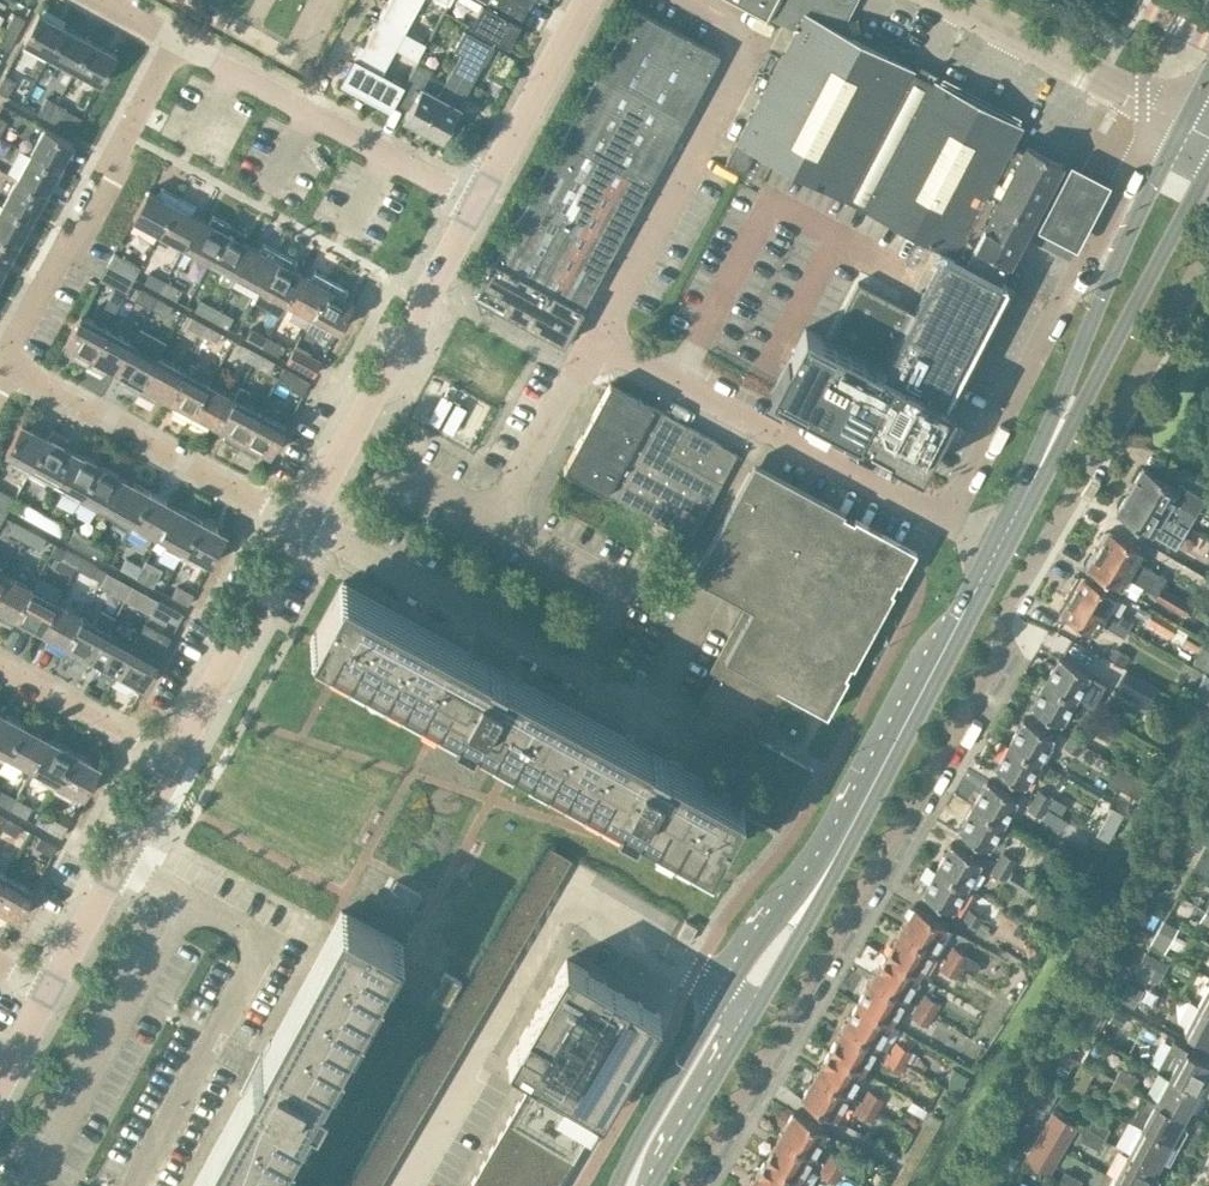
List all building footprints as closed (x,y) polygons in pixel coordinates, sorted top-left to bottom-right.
[(379,16),(405,30),(411,19),(409,18),(419,0),(387,0),(379,16)] [(486,3),(474,26),(506,44),(530,0),(481,0),(486,3)] [(796,28),(738,139),(756,149),(867,208),(933,81),(912,70),(914,67),(853,35),(848,16),(856,0),(742,0),(796,28)] [(563,342),(564,342),(584,307),(582,306),(720,53),(634,6),(496,259),(493,258),(474,293),(476,294),(479,305),(490,301),(512,313),(563,341),(563,342)] [(24,40),(50,54),(65,26),(39,11),(24,40)] [(7,27),(17,33),(25,18),(15,13),(7,27)] [(390,109),(395,100),(404,83),(381,70),(386,61),(385,61),(397,40),(399,41),(405,30),(379,16),(343,82),(390,109)] [(50,54),(75,68),(91,40),(65,26),(50,54)] [(9,48),(17,33),(7,27),(0,40),(0,43),(9,48)] [(404,116),(442,137),(460,106),(456,104),(480,61),(483,62),(493,44),(465,29),(454,48),(461,52),(438,94),(422,86),(430,72),(415,64),(396,100),(409,107),(404,116)] [(75,68),(101,82),(117,54),(91,40),(75,68)] [(7,95),(16,79),(5,74),(0,84),(0,91),(7,95)] [(933,81),(867,208),(945,249),(1001,278),(1062,161),(1026,142),(1024,148),(1013,142),(1022,123),(935,78),(933,81)] [(39,112),(49,117),(57,102),(47,97),(39,112)] [(49,117),(58,123),(67,107),(57,102),(49,117)] [(31,152),(59,168),(73,142),(45,126),(31,152)] [(744,172),(756,149),(738,139),(737,139),(725,162),(744,172)] [(1035,214),(1073,234),(1108,169),(1070,149),(1035,214)] [(17,178),(45,193),(59,168),(31,152),(17,178)] [(3,203),(31,219),(45,193),(17,178),(3,203)] [(133,217),(159,231),(179,195),(162,186),(158,193),(149,188),(133,217)] [(159,231),(184,245),(200,216),(192,212),(196,204),(179,195),(159,231)] [(18,244),(31,219),(3,203),(0,209),(0,235),(18,244)] [(184,245),(210,259),(230,223),(213,214),(209,221),(200,216),(184,245)] [(229,283),(235,273),(251,244),(242,239),(246,232),(230,223),(210,259),(225,268),(220,278),(229,283)] [(4,270),(18,244),(0,235),(0,268),(4,270)] [(260,287),(280,251),(264,242),(260,249),(251,244),(235,273),(260,287)] [(787,356),(770,389),(830,421),(828,424),(840,430),(841,427),(843,428),(842,432),(853,438),(855,434),(859,436),(861,433),(870,438),(870,439),(887,448),(886,450),(919,468),(953,404),(944,399),(966,356),(960,353),(1000,279),(1001,278),(945,249),(945,250),(946,251),(915,310),(858,280),(828,337),(805,325),(788,357),(787,356)] [(114,251),(107,265),(133,279),(140,266),(114,251)] [(280,311),(286,301),(302,272),(293,267),(297,260),(280,251),(260,287),(276,295),(270,306),(280,311)] [(107,265),(100,278),(126,293),(133,279),(107,265)] [(305,325),(311,314),(331,278),(314,269),(310,276),(302,272),(286,301),(294,305),(289,316),(305,325)] [(145,281),(161,290),(166,280),(150,271),(145,281)] [(311,314),(338,328),(353,300),(344,294),(348,287),(331,278),(311,314)] [(161,290),(177,299),(182,289),(166,280),(161,290)] [(136,298),(152,307),(157,296),(141,288),(136,298)] [(152,307),(168,315),(173,305),(157,296),(152,307)] [(195,309),(211,318),(217,307),(201,299),(195,309)] [(211,318),(227,326),(233,316),(217,307),(211,318)] [(88,363),(107,327),(82,314),(66,342),(75,347),(71,354),(88,363)] [(186,325),(202,334),(208,324),(192,315),(186,325)] [(202,334),(218,343),(224,333),(208,324),(202,334)] [(246,337),(262,345),(268,335),(252,326),(246,337)] [(117,370),(132,341),(107,327),(88,363),(104,372),(108,365),(117,370)] [(262,345),(278,354),(284,344),(268,335),(262,345)] [(138,391),(158,355),(132,341),(117,370),(125,375),(122,382),(138,391)] [(237,353),(253,362),(259,352),(243,343),(237,353)] [(287,359),(313,373),(321,360),(294,345),(287,359)] [(253,362),(269,371),(275,360),(259,352),(253,362)] [(168,398),(183,369),(158,355),(138,391),(155,400),(159,393),(168,398)] [(276,379),(302,393),(310,379),(284,365),(276,379)] [(189,418),(209,382),(183,369),(168,398),(176,402),(172,409),(189,418)] [(563,467),(691,537),(738,451),(610,381),(563,467)] [(210,420),(218,425),(234,396),(209,382),(189,418),(206,427),(210,420)] [(223,437),(240,446),(259,410),(243,401),(249,390),(240,385),(234,396),(218,425),(227,430),(223,437)] [(240,446),(257,455),(261,448),(270,453),(286,424),(259,410),(240,446)] [(12,462),(29,471),(49,435),(32,426),(31,427),(22,422),(6,451),(15,457),(12,462)] [(48,475),(57,479),(73,450),(64,445),(65,444),(49,435),(29,471),(45,481),(48,475)] [(63,490),(79,499),(99,462),(83,453),(82,455),(73,450),(57,479),(66,484),(63,490)] [(693,573),(752,605),(814,491),(755,460),(693,573)] [(99,502),(108,507),(124,477),(115,473),(116,471),(99,462),(79,499),(96,508),(99,502)] [(1130,488),(1189,523),(1205,497),(1180,482),(1177,486),(1143,466),(1130,488)] [(113,518),(130,527),(150,490),(133,481),(133,482),(124,477),(108,507),(116,512),(113,518)] [(7,511),(15,496),(0,488),(0,507),(7,511)] [(1159,521),(1182,535),(1189,523),(1130,488),(1116,511),(1152,532),(1159,521)] [(150,530),(159,535),(175,505),(166,500),(167,499),(150,490),(130,527),(147,536),(150,530)] [(747,810),(779,827),(812,766),(759,737),(786,689),(815,705),(815,704),(828,710),(849,672),(846,671),(851,661),(854,662),(894,588),(891,587),(897,577),(899,579),(916,547),(855,514),(854,517),(844,512),(845,509),(814,491),(752,605),(688,723),(771,768),(747,810)] [(19,512),(35,520),(40,510),(24,501),(19,512)] [(164,545),(181,554),(201,517),(184,508),(183,510),(175,505),(159,535),(167,539),(164,545)] [(35,520),(51,529),(56,519),(40,510),(35,520)] [(181,554),(198,563),(201,558),(210,563),(226,533),(217,528),(218,527),(201,517),(181,554)] [(9,530),(25,539),(30,528),(14,520),(9,530)] [(25,539),(41,547),(46,537),(30,528),(25,539)] [(1095,546),(1155,582),(1160,573),(1137,560),(1143,549),(1106,528),(1095,546)] [(70,539),(86,548),(91,538),(75,529),(70,539)] [(86,548),(102,556),(107,546),(91,538),(86,548)] [(1127,576),(1151,590),(1155,582),(1095,546),(1084,565),(1121,586),(1127,576)] [(59,558),(76,566),(81,556),(65,547),(59,558)] [(76,566),(91,575),(97,565),(81,556),(76,566)] [(120,567),(136,575),(142,565),(126,557),(120,567)] [(136,575),(152,584),(158,574),(142,565),(136,575)] [(31,587),(6,573),(0,584),(0,617),(12,623),(31,587)] [(1069,592),(1129,627),(1134,619),(1110,605),(1116,595),(1080,573),(1069,592)] [(110,585),(126,594),(132,584),(116,575),(110,585)] [(343,579),(312,637),(456,715),(457,716),(489,658),(468,646),(468,647),(345,581),(343,579)] [(126,594),(142,603),(148,592),(132,584),(126,594)] [(172,595),(188,603),(193,593),(177,584),(172,595)] [(1155,597),(1187,615),(1195,602),(1163,584),(1155,597)] [(41,630),(57,601),(31,587),(12,623),(28,632),(32,625),(41,630)] [(1100,621),(1124,635),(1129,627),(1069,592),(1058,611),(1094,632),(1100,621)] [(168,618),(177,623),(183,612),(158,598),(149,614),(165,623),(168,618)] [(63,651),(82,615),(57,601),(41,630),(50,634),(46,641),(63,651)] [(1148,620),(1173,634),(1178,625),(1153,611),(1148,620)] [(92,657),(107,628),(82,615),(63,651),(79,660),(83,653),(92,657)] [(97,669),(113,678),(133,642),(107,628),(92,657),(100,662),(97,669)] [(113,678),(130,687),(134,680),(143,685),(159,656),(133,642),(113,678)] [(1208,670),(1208,647),(1203,644),(1193,661),(1208,670)] [(1045,680),(1075,697),(1089,672),(1059,655),(1045,680)] [(456,715),(452,722),(472,732),(476,726),(474,725),(506,667),(489,658),(457,716),(456,715)] [(506,667),(474,725),(476,726),(518,749),(618,803),(620,804),(651,746),(631,735),(630,736),(521,676),(506,667)] [(1117,687),(1147,703),(1156,686),(1127,670),(1117,687)] [(1030,705),(1060,722),(1075,697),(1045,680),(1030,705)] [(4,759),(24,722),(7,713),(6,714),(0,711),(0,757),(4,759)] [(1009,742),(1038,759),(1053,735),(1023,717),(1009,742)] [(23,762),(32,767),(48,737),(40,733),(40,731),(24,722),(4,759),(20,768),(23,762)] [(1074,738),(1086,746),(1091,736),(1079,729),(1074,738)] [(38,777),(54,786),(74,750),(58,741),(57,742),(48,737),(32,767),(41,772),(38,777)] [(1068,748),(1080,755),(1086,746),(1074,738),(1068,748)] [(994,767),(1024,784),(1038,759),(1009,742),(994,767)] [(618,803),(615,810),(634,821),(638,814),(637,814),(668,756),(651,746),(620,804),(618,803)] [(54,786),(71,796),(74,790),(84,795),(100,765),(90,760),(91,759),(74,750),(54,786)] [(668,756),(637,814),(638,814),(710,854),(741,796),(683,765),(684,764),(668,756)] [(972,804),(1002,822),(1017,797),(987,779),(972,804)] [(10,807),(16,797),(0,788),(0,802),(10,807)] [(1037,800),(1049,808),(1055,798),(1043,791),(1037,800)] [(10,807),(26,816),(32,806),(16,797),(10,807)] [(1032,810),(1044,817),(1049,808),(1037,800),(1032,810)] [(1093,820),(1115,833),(1127,813),(1105,800),(1093,820)] [(957,829),(987,847),(1002,822),(972,804),(957,829)] [(0,826),(16,835),(22,824),(6,816),(0,826)] [(45,826),(62,835),(67,825),(51,816),(45,826)] [(35,845),(51,854),(57,844),(41,835),(35,845)] [(936,866),(966,884),(980,859),(950,842),(936,866)] [(1001,863),(1013,870),(1019,860),(1007,853),(1001,863)] [(995,872),(1007,880),(1013,870),(1001,863),(995,872)] [(921,891),(951,909),(966,884),(936,866),(921,891)] [(1008,881),(1032,895),(1039,884),(1015,869),(1008,881)] [(4,919),(7,912),(17,917),(33,888),(7,874),(0,886),(0,917),(4,919)] [(396,880),(390,890),(416,904),(421,893),(396,880)] [(899,929),(933,949),(947,924),(913,905),(899,929)] [(1208,922),(1208,909),(1206,907),(1201,917),(1208,922)] [(269,1039),(261,1054),(319,1086),(319,1084),(398,941),(341,910),(270,1039),(269,1039)] [(967,920),(979,927),(985,917),(973,910),(967,920)] [(1153,936),(1167,944),(1177,926),(1163,918),(1153,936)] [(677,935),(688,941),(697,926),(686,919),(677,935)] [(885,953),(919,973),(933,949),(899,929),(885,953)] [(946,957),(961,965),(968,954),(953,946),(946,957)] [(1179,958),(1195,967),(1200,957),(1184,948),(1179,958)] [(1136,967),(1146,973),(1156,956),(1145,950),(1136,967)] [(871,977),(905,997),(919,973),(885,953),(871,977)] [(940,968),(955,977),(961,965),(946,957),(940,968)] [(660,1013),(566,958),(508,1058),(534,1074),(469,1185),(559,1185),(660,1013)] [(445,972),(432,995),(449,1004),(462,981),(445,972)] [(857,1001),(891,1020),(905,997),(871,977),(857,1001)] [(1119,998),(1133,1006),(1143,989),(1128,981),(1119,998)] [(1198,1002),(1208,1007),(1208,981),(1198,1002)] [(918,1004),(933,1013),(940,1002),(925,993),(918,1004)] [(843,1025),(877,1044),(891,1020),(857,1001),(843,1025)] [(1208,1041),(1208,1007),(1198,1002),(1184,1028),(1208,1041)] [(912,1016),(927,1024),(933,1013),(918,1004),(912,1016)] [(829,1049),(863,1068),(877,1044),(843,1025),(829,1049)] [(1137,1036),(1153,1045),(1158,1034),(1142,1026),(1137,1036)] [(1169,1074),(1205,1093),(1208,1086),(1208,1073),(1207,1072),(1208,1068),(1208,1061),(1184,1048),(1186,1044),(1173,1037),(1157,1067),(1169,1074)] [(890,1052),(905,1061),(912,1050),(897,1041),(890,1052)] [(815,1072),(849,1092),(863,1068),(829,1049),(815,1072)] [(884,1063),(899,1072),(905,1061),(890,1052),(884,1063)] [(261,1054),(252,1071),(309,1103),(309,1104),(315,1108),(326,1088),(319,1084),(319,1086),(261,1054)] [(1115,1077),(1131,1086),(1136,1076),(1120,1067),(1115,1077)] [(309,1104),(309,1103),(252,1071),(240,1092),(241,1092),(190,1185),(264,1185),(309,1104)] [(801,1097),(834,1117),(849,1092),(815,1072),(801,1097)] [(1169,1074),(1155,1099),(1184,1115),(1189,1106),(1196,1110),(1205,1093),(1169,1074)] [(1109,1087),(1125,1096),(1131,1086),(1115,1077),(1109,1087)] [(862,1100),(877,1109),(884,1098),(869,1089),(862,1100)] [(1145,1093),(1131,1119),(1178,1144),(1187,1127),(1180,1123),(1184,1115),(1155,1099),(1145,1093)] [(856,1111),(871,1120),(877,1109),(862,1100),(856,1111)] [(779,1134),(812,1154),(827,1130),(793,1110),(779,1134)] [(1077,1123),(1054,1110),(1040,1134),(1056,1144),(1063,1147),(1063,1146),(1057,1143),(1070,1120),(1076,1124),(1077,1123)] [(1087,1128),(1104,1137),(1109,1127),(1093,1118),(1087,1128)] [(1128,1149),(1128,1150),(1157,1166),(1162,1157),(1169,1161),(1178,1144),(1131,1119),(1129,1118),(1116,1142),(1128,1149)] [(1082,1138),(1098,1147),(1104,1137),(1087,1128),(1082,1138)] [(765,1158),(798,1178),(812,1154),(779,1134),(765,1158)] [(1056,1144),(1040,1134),(1026,1158),(1048,1171),(1049,1171),(1043,1167),(1056,1144)] [(1114,1176),(1134,1185),(1155,1185),(1159,1178),(1152,1174),(1157,1166),(1128,1150),(1114,1176)] [(826,1162),(841,1171),(847,1160),(832,1151),(826,1162)] [(757,1185),(793,1185),(798,1178),(765,1158),(751,1182),(757,1185)] [(819,1173),(834,1182),(841,1171),(826,1162),(819,1173)] [(1109,1185),(1134,1185),(1114,1176),(1109,1185)]
